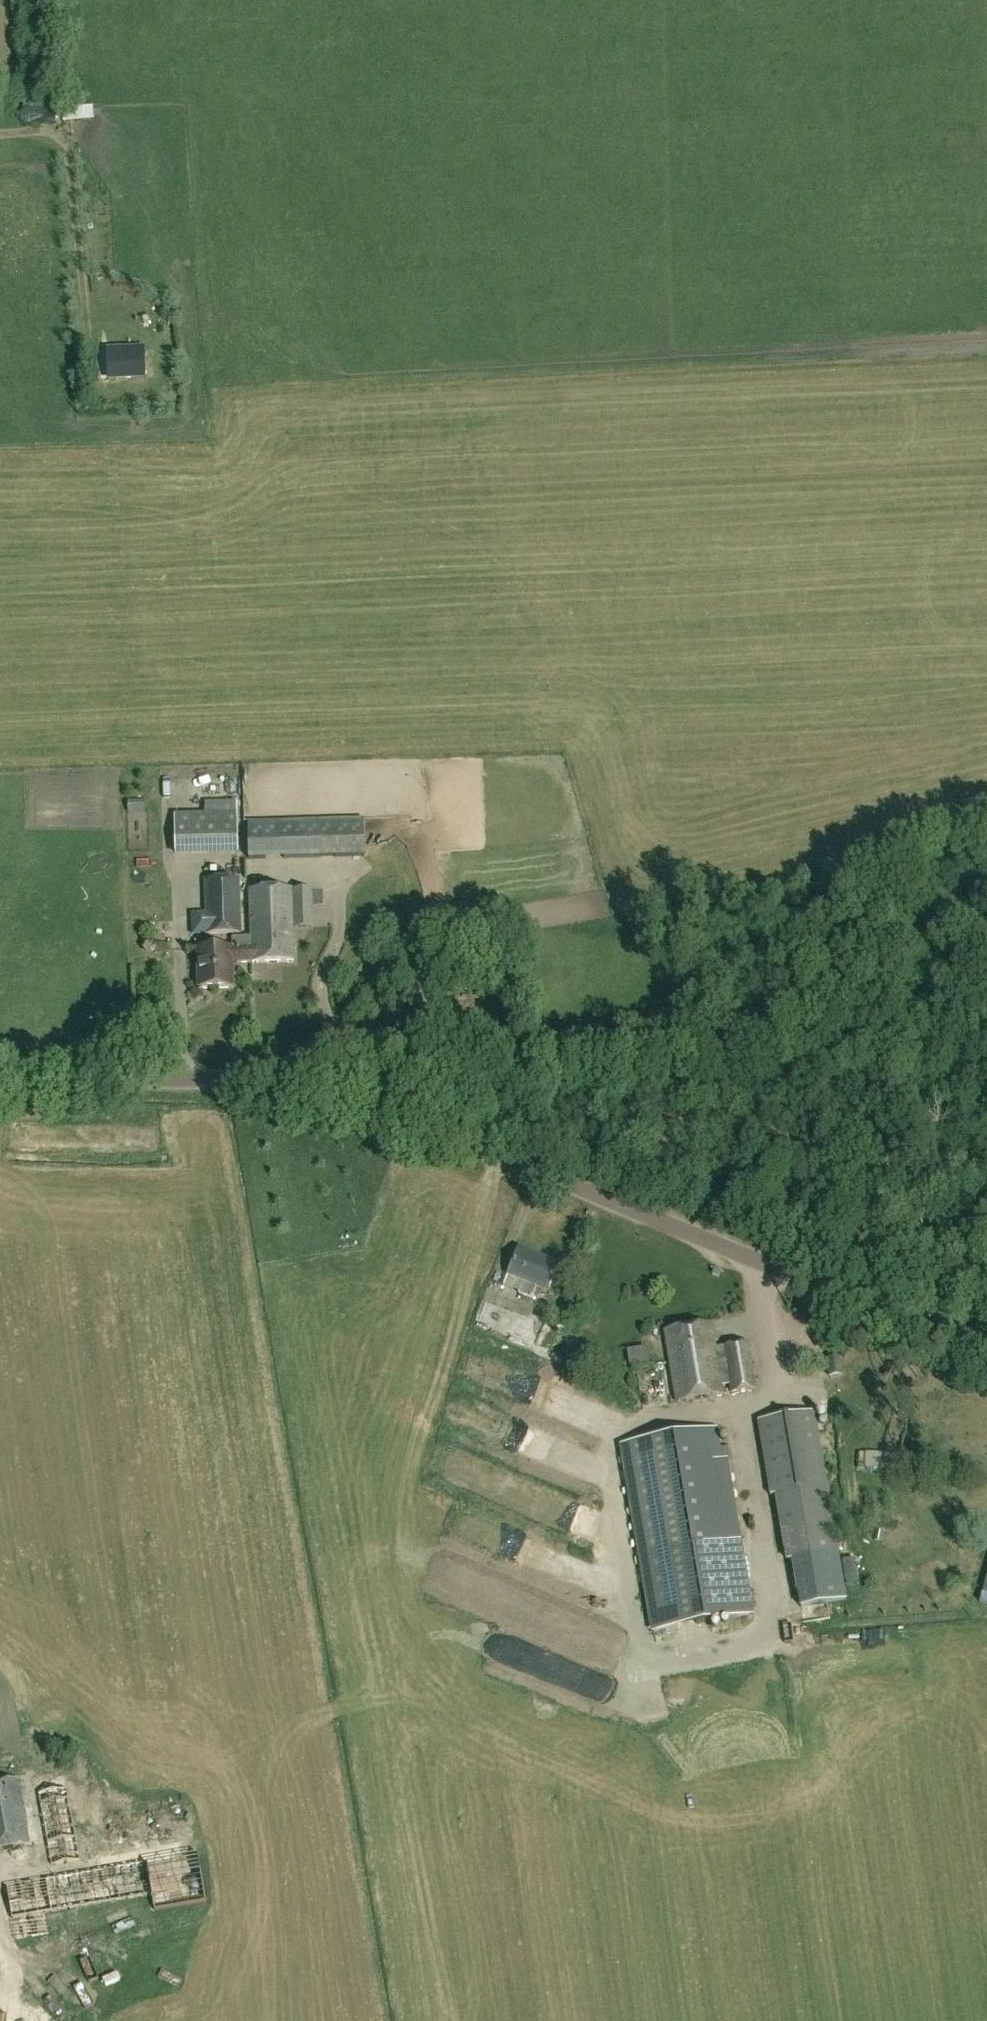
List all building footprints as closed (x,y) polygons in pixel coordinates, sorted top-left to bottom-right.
[(67,106),(68,119),(86,117),(85,104),(67,106)] [(142,377),(140,351),(104,353),(106,379),(142,377)] [(174,858),(236,856),(235,813),(173,815),(174,858)] [(247,822),(247,823),(249,859),(364,855),(363,817),(247,822)] [(207,934),(241,934),(241,921),(240,880),(205,882),(207,934)] [(250,889),(250,926),(250,938),(230,938),(230,948),(252,947),(252,962),(294,961),(293,888),(250,889)] [(233,962),(252,962),(252,947),(230,948),(197,949),(198,988),(234,987),(233,962)] [(13,1101),(0,1100),(0,1110),(12,1111),(13,1101)] [(537,1290),(547,1295),(559,1266),(520,1249),(509,1275),(524,1282),(519,1294),(532,1300),(537,1290)] [(665,1331),(676,1402),(719,1395),(714,1364),(726,1362),(731,1394),(754,1390),(747,1343),(714,1349),(710,1324),(665,1331)] [(650,1343),(633,1347),(637,1362),(654,1358),(650,1343)] [(776,1499),(798,1613),(847,1603),(817,1414),(757,1425),(767,1497),(776,1499)] [(620,1445),(651,1631),(753,1614),(727,1458),(729,1458),(728,1448),(720,1449),(717,1429),(620,1445)] [(888,1465),(888,1451),(870,1452),(870,1466),(888,1465)] [(528,1568),(592,1589),(600,1565),(537,1544),(528,1568)] [(20,1780),(0,1783),(0,1850),(31,1845),(20,1780)] [(51,1858),(83,1856),(81,1838),(69,1839),(66,1786),(47,1787),(51,1858)] [(82,1870),(11,1879),(18,1935),(51,1930),(49,1908),(147,1895),(148,1901),(211,1893),(207,1860),(82,1876),(82,1870)]
